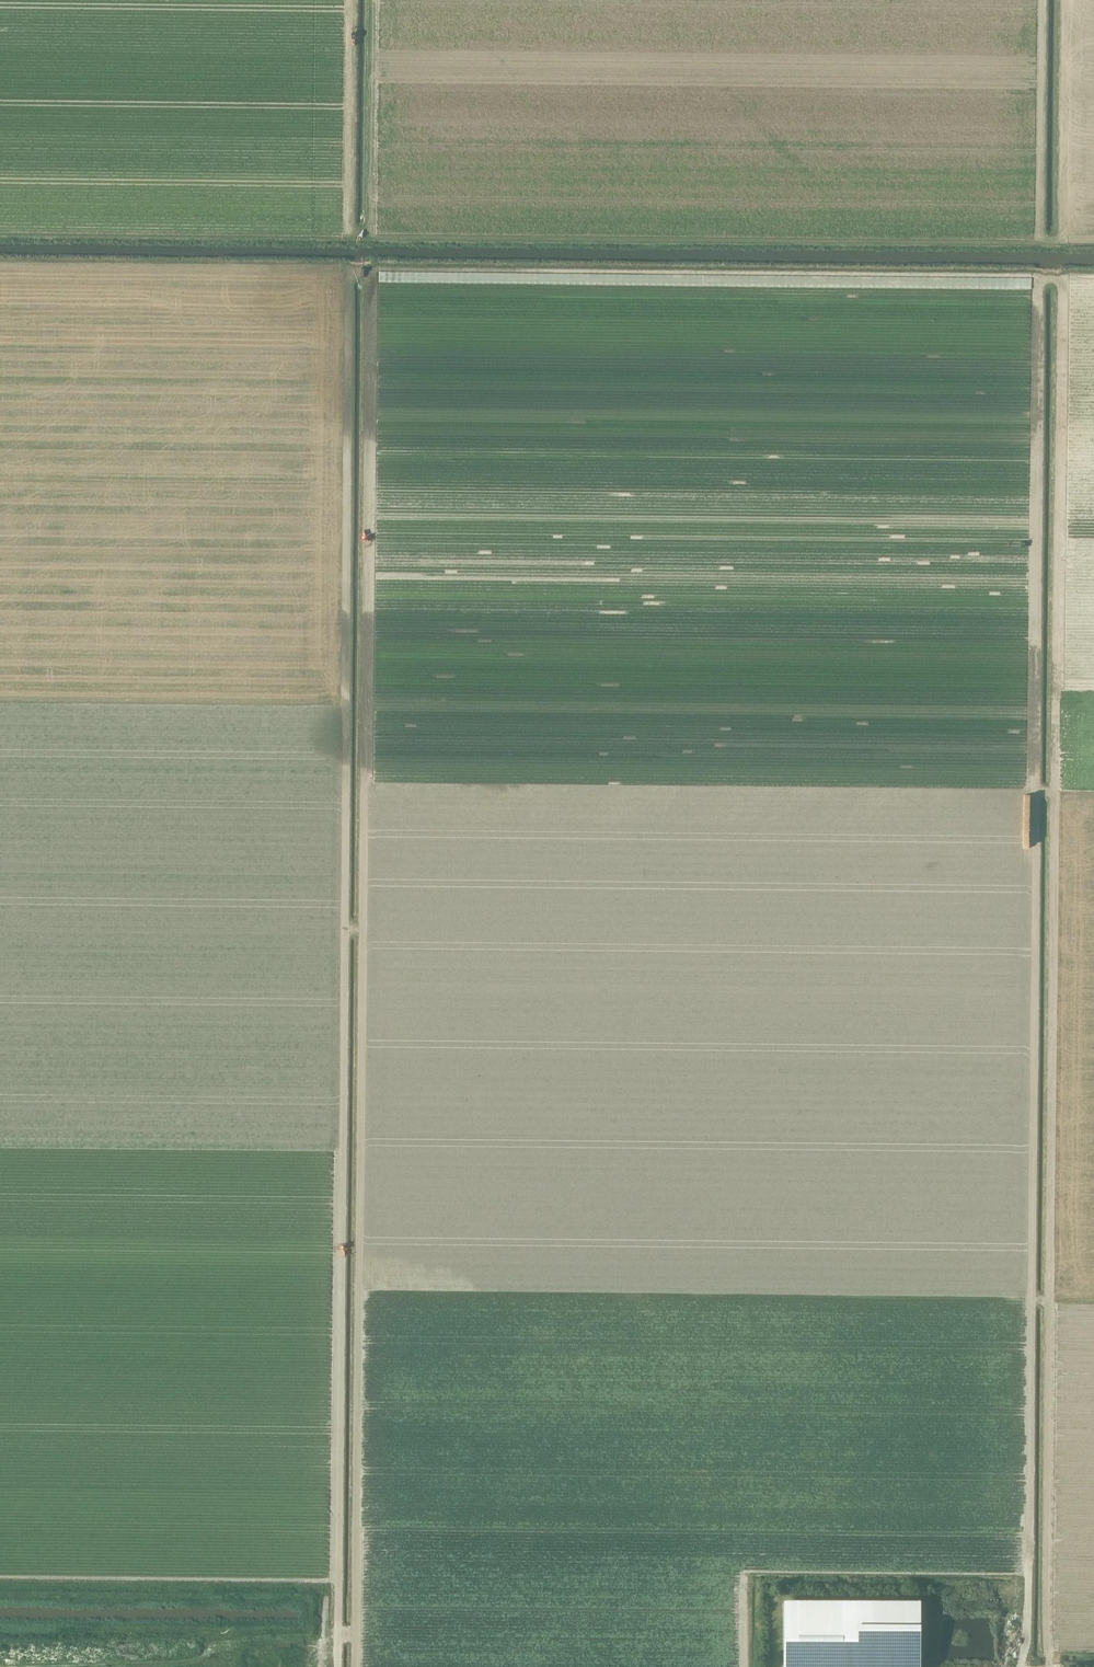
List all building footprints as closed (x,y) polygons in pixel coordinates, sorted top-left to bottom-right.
[(783,1666),(921,1666),(921,1605),(784,1604),(783,1666)]
